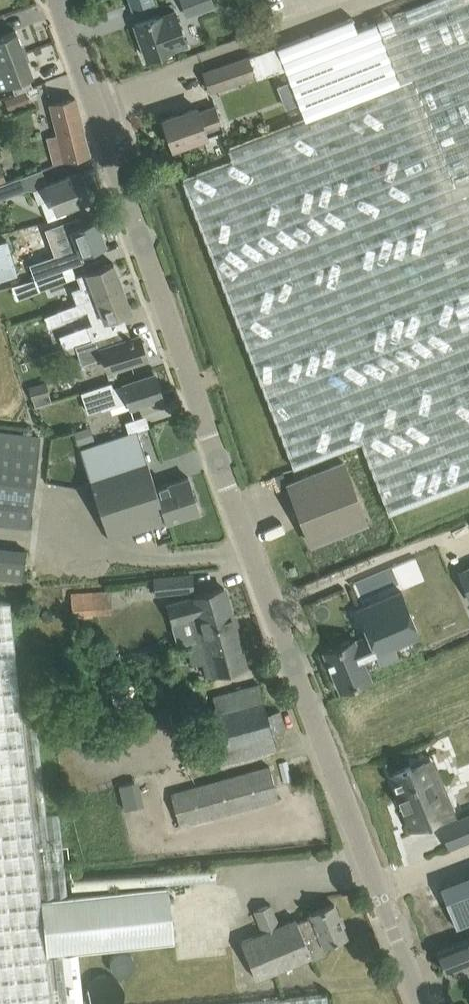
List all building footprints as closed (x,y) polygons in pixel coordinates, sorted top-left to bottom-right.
[(394,14),(353,30),(349,17),(247,56),(255,76),(256,78),(284,68),(302,114),(228,143),(230,148),(228,148),(232,160),(182,180),(294,467),(361,441),(389,513),(468,482),(468,0),(431,0),(394,14)] [(188,14),(214,5),(212,0),(183,0),(188,14)] [(135,25),(138,25),(142,37),(140,38),(147,58),(186,44),(175,10),(135,24),(135,25)] [(24,53),(16,30),(0,36),(0,61),(24,53)] [(0,61),(0,97),(20,90),(17,81),(33,75),(24,53),(0,61)] [(247,56),(203,72),(210,92),(255,76),(247,56)] [(14,94),(5,97),(10,110),(19,107),(14,94)] [(90,155),(75,98),(51,104),(59,137),(48,140),(54,164),(65,161),(70,159),(90,155)] [(206,135),(203,127),(220,121),(215,106),(198,111),(197,107),(163,119),(172,147),(206,135)] [(33,189),(32,189),(38,204),(52,199),(56,210),(70,205),(89,198),(85,189),(79,172),(60,179),(46,184),(33,189)] [(23,176),(4,184),(0,185),(0,200),(28,189),(23,176)] [(97,219),(78,226),(71,228),(80,253),(106,243),(97,219)] [(47,238),(50,246),(66,240),(63,232),(47,238)] [(32,263),(37,278),(67,267),(62,251),(32,263)] [(84,287),(85,291),(88,300),(122,287),(113,262),(87,272),(91,284),(84,287)] [(67,267),(37,278),(34,279),(39,290),(71,278),(67,267)] [(61,309),(56,311),(59,319),(64,317),(87,309),(92,322),(104,318),(105,320),(112,317),(122,313),(131,310),(122,287),(88,300),(70,306),(61,309)] [(61,308),(61,309),(70,306),(88,300),(85,291),(59,301),(61,307),(56,309),(56,310),(61,308)] [(64,349),(75,345),(104,335),(100,321),(59,335),(64,349)] [(104,335),(75,345),(81,365),(104,357),(109,371),(128,364),(146,358),(145,353),(147,349),(145,342),(141,340),(139,335),(113,344),(110,333),(104,335)] [(155,373),(136,379),(113,386),(112,383),(82,393),(89,412),(102,408),(103,409),(128,401),(130,407),(162,397),(155,373)] [(52,403),(46,383),(28,388),(34,408),(52,403)] [(89,427),(75,432),(79,444),(93,439),(89,427)] [(167,521),(156,487),(137,430),(81,449),(110,540),(167,521)] [(0,432),(0,523),(29,527),(41,437),(0,432)] [(288,484),(299,513),(296,514),(301,526),(304,525),(311,543),(367,521),(343,462),(288,484)] [(188,477),(156,487),(167,521),(199,511),(188,477)] [(0,546),(0,578),(21,581),(25,549),(0,546)] [(458,571),(468,597),(468,566),(458,571)] [(191,574),(152,577),(153,587),(154,595),(193,590),(191,574)] [(190,619),(196,643),(204,640),(236,630),(224,588),(167,604),(172,624),(190,619)] [(111,612),(110,591),(69,593),(71,614),(111,612)] [(369,639),(356,645),(354,639),(324,651),(340,690),(370,677),(363,660),(376,654),(380,664),(398,656),(395,647),(420,636),(401,591),(357,609),(369,639)] [(20,703),(9,601),(0,600),(0,1003),(71,1003),(65,951),(173,940),(167,886),(71,896),(60,811),(46,812),(34,702),(20,703)] [(204,640),(196,643),(188,645),(195,669),(211,664),(214,674),(226,670),(246,665),(236,630),(204,640)] [(259,684),(240,689),(214,696),(222,725),(205,730),(215,766),(277,750),(273,734),(285,730),(280,710),(267,713),(259,684)] [(390,775),(398,794),(399,797),(397,797),(398,799),(400,798),(404,806),(402,807),(402,809),(404,808),(407,817),(408,817),(411,826),(416,824),(416,825),(427,820),(430,819),(437,816),(442,814),(445,823),(440,825),(439,825),(448,849),(468,840),(468,812),(457,817),(455,818),(438,777),(429,780),(422,762),(421,763),(420,761),(410,765),(411,767),(390,775)] [(269,766),(250,771),(171,792),(180,825),(278,798),(269,766)] [(456,925),(468,920),(468,869),(439,881),(456,925)] [(255,910),(264,931),(279,925),(270,903),(255,910)] [(312,915),(297,921),(310,955),(311,960),(329,953),(325,944),(346,935),(334,903),(311,913),(312,915)] [(296,918),(279,925),(264,931),(241,940),(256,977),(310,955),(297,921),(296,918)] [(438,950),(446,972),(468,963),(468,938),(438,950)]
